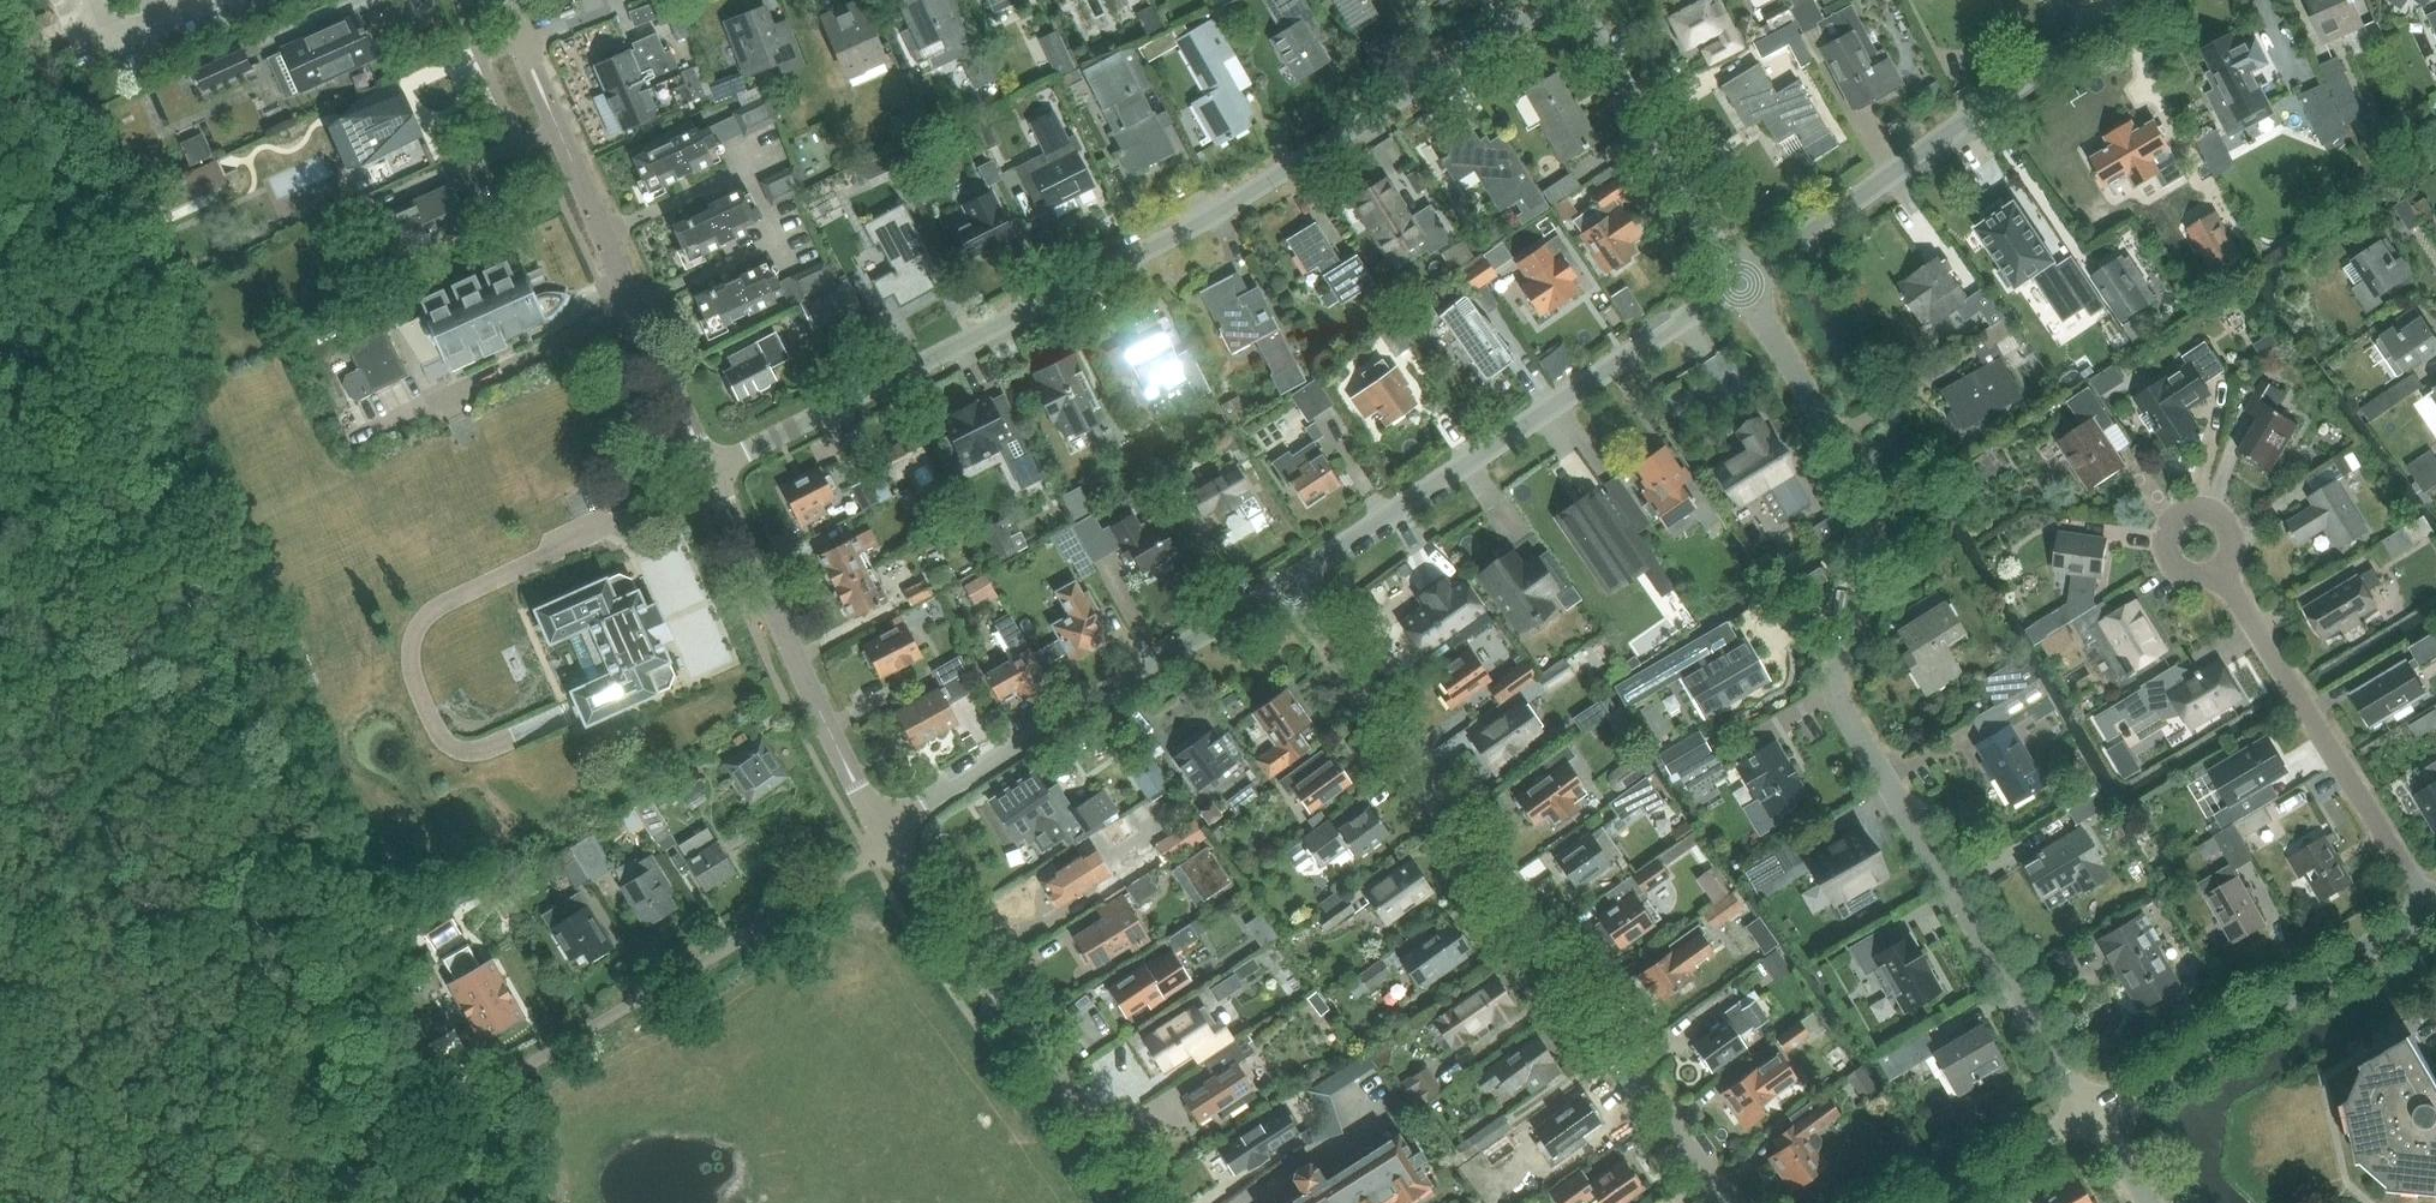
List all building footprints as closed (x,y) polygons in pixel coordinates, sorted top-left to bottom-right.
[(633,13),(638,26),(657,19),(660,27),(685,17),(679,0),(665,0),(651,5),(633,13)] [(901,4),(912,28),(902,32),(901,33),(916,65),(928,60),(926,55),(964,37),(971,51),(962,55),(979,92),(1001,82),(984,44),(962,0),(949,0),(947,1),(947,0),(909,0),(901,4)] [(992,11),(993,10),(994,13),(1013,4),(1014,4),(1022,0),(987,0),(992,11)] [(1302,19),(1312,13),(1304,0),(1284,0),(1292,13),(1294,11),(1299,21),(1302,19)] [(1351,28),(1373,15),(1376,20),(1387,12),(1380,0),(1334,0),(1351,28)] [(1715,0),(1708,0),(1670,19),(1685,48),(1714,33),(1718,41),(1727,58),(1745,48),(1720,0),(1716,0),(1715,1),(1715,0)] [(1788,8),(1795,21),(1802,35),(1817,27),(1832,54),(1826,58),(1852,107),(1855,105),(1858,110),(1871,103),(1869,98),(1881,92),(1883,96),(1901,87),(1885,58),(1881,49),(1876,52),(1851,4),(1823,19),(1813,0),(1804,0),(1792,6),(1788,8)] [(2318,14),(2311,17),(2324,45),(2365,27),(2353,0),(2312,0),(2318,14)] [(2401,10),(2408,0),(2386,0),(2401,10)] [(2424,9),(2430,0),(2414,0),(2424,9)] [(822,19),(848,79),(885,63),(860,3),(822,19)] [(1137,13),(1148,38),(1161,32),(1151,7),(1137,13)] [(1209,12),(1214,20),(1215,23),(1224,18),(1227,17),(1226,14),(1223,7),(1209,12)] [(727,22),(748,77),(777,66),(780,75),(802,67),(787,25),(773,31),(764,8),(727,22)] [(2427,16),(2435,34),(2435,12),(2427,16)] [(284,48),(270,54),(283,83),(297,77),(299,81),(303,91),(304,93),(374,61),(364,38),(362,34),(364,33),(356,15),(284,48)] [(1302,19),(1299,21),(1271,38),(1296,79),(1327,60),(1302,19)] [(1187,45),(1179,50),(1190,69),(1206,96),(1193,104),(1217,146),(1248,128),(1244,121),(1251,117),(1236,92),(1220,62),(1233,54),(1215,23),(1214,20),(1197,30),(1197,28),(1182,37),(1187,45)] [(1768,53),(1799,37),(1800,36),(1792,22),(1771,33),(1769,34),(1762,37),(1760,38),(1768,53)] [(683,23),(672,28),(677,42),(688,37),(683,23)] [(1766,24),(1757,28),(1762,37),(1769,34),(1771,33),(1766,24)] [(1057,31),(1039,40),(1057,77),(1075,69),(1057,31)] [(2232,35),(2203,51),(2213,70),(2206,74),(2214,89),(2205,93),(2226,135),(2227,135),(2243,126),(2240,120),(2269,105),(2267,102),(2260,89),(2261,88),(2262,87),(2269,84),(2268,83),(2259,87),(2251,72),(2267,64),(2270,65),(2256,38),(2255,40),(2240,49),(2232,35)] [(692,69),(681,74),(670,50),(656,56),(647,37),(627,46),(630,51),(595,67),(606,93),(593,99),(610,137),(703,96),(692,69)] [(1159,56),(1151,42),(1138,49),(1146,63),(1159,56)] [(1129,46),(1106,58),(1081,71),(1101,108),(1099,109),(1111,131),(1105,134),(1127,174),(1140,167),(1141,169),(1173,152),(1154,117),(1142,95),(1152,89),(1129,46)] [(243,51),(195,72),(202,88),(251,67),(243,51)] [(2318,64),(2339,109),(2356,101),(2337,57),(2318,64)] [(1775,94),(1758,64),(1720,87),(1746,129),(1761,120),(1776,145),(1794,134),(1803,149),(1828,133),(1797,80),(1775,94)] [(1077,70),(1054,81),(1060,92),(1082,81),(1077,70)] [(1537,122),(1561,162),(1596,142),(1579,112),(1577,113),(1555,75),(1526,91),(1542,119),(1537,122)] [(1931,100),(1944,94),(1937,82),(1925,88),(1931,100)] [(2298,95),(2320,142),(2347,130),(2326,83),(2298,95)] [(731,112),(736,123),(743,137),(778,121),(774,112),(761,84),(735,96),(740,108),(731,112)] [(404,93),(339,119),(340,121),(359,165),(360,167),(423,137),(411,110),(406,98),(404,93)] [(1042,154),(1016,167),(1033,201),(1043,195),(1050,208),(1093,187),(1074,150),(1080,147),(1074,135),(1068,138),(1054,110),(1027,123),(1042,154)] [(980,114),(971,118),(988,151),(997,146),(988,128),(980,114)] [(887,129),(895,148),(919,138),(910,118),(887,129)] [(2111,147),(2089,160),(2105,188),(2127,174),(2134,188),(2156,175),(2164,189),(2182,178),(2185,176),(2172,153),(2170,150),(2170,149),(2171,148),(2155,121),(2137,132),(2132,122),(2105,138),(2111,147)] [(1520,198),(1527,209),(1515,217),(1520,226),(1549,207),(1544,201),(1502,134),(1480,147),(1468,127),(1440,145),(1446,155),(1438,159),(1454,183),(1473,171),(1498,212),(1520,198)] [(635,159),(650,192),(653,199),(666,193),(663,186),(713,163),(707,151),(717,146),(709,128),(699,132),(698,130),(635,159)] [(2217,131),(2196,141),(2206,162),(2217,182),(2238,172),(2227,151),(2217,131)] [(893,169),(886,154),(860,165),(867,181),(893,169)] [(987,187),(1002,180),(992,161),(977,168),(987,187)] [(805,191),(794,166),(758,182),(770,207),(805,191)] [(1405,177),(1417,195),(1426,189),(1415,171),(1405,177)] [(1550,206),(1563,198),(1580,187),(1571,172),(1541,192),(1550,206)] [(1388,173),(1358,192),(1393,249),(1386,254),(1389,259),(1392,258),(1422,240),(1427,248),(1430,252),(1448,240),(1439,225),(1427,204),(1412,213),(1407,204),(1398,190),(1388,173)] [(179,177),(139,195),(151,222),(191,204),(179,177)] [(1598,202),(1572,220),(1581,233),(1606,271),(1613,266),(1615,270),(1629,260),(1627,257),(1634,252),(1628,243),(1635,238),(1628,227),(1631,225),(1614,201),(1628,191),(1619,178),(1618,179),(1603,189),(1593,195),(1598,202)] [(448,186),(372,221),(392,264),(468,230),(448,186)] [(689,219),(689,220),(674,227),(690,260),(719,246),(734,238),(735,240),(748,235),(744,228),(762,219),(756,206),(754,208),(748,193),(743,196),(739,189),(706,205),(708,209),(689,219)] [(964,207),(971,222),(956,230),(963,244),(961,245),(962,247),(964,246),(970,260),(1006,242),(1012,239),(1015,238),(992,193),(964,207)] [(1563,198),(1550,206),(1549,207),(1556,217),(1557,219),(1571,209),(1563,198)] [(2409,230),(2410,232),(2423,223),(2407,199),(2393,208),(2409,230)] [(899,309),(936,289),(929,275),(939,270),(903,203),(862,226),(874,247),(878,245),(892,271),(871,282),(882,301),(892,296),(899,309)] [(1986,222),(1977,229),(2004,269),(1998,273),(2009,288),(2014,284),(2017,288),(2034,277),(2064,321),(2086,306),(2092,315),(2105,307),(2072,258),(2059,267),(2057,268),(2054,263),(2056,262),(2015,203),(2005,210),(2005,209),(2004,210),(2000,204),(1985,215),(1988,221),(1986,222)] [(2185,229),(2210,271),(2242,254),(2216,211),(2185,229)] [(1286,241),(1306,273),(1316,267),(1321,276),(1339,304),(1374,284),(1355,254),(1340,264),(1315,223),(1286,241)] [(1557,236),(1518,263),(1529,280),(1520,287),(1539,315),(1549,308),(1550,309),(1581,288),(1569,269),(1577,264),(1557,236)] [(2382,242),(2343,269),(2356,288),(2353,290),(2368,312),(2381,302),(2379,298),(2378,297),(2396,285),(2398,290),(2415,279),(2412,274),(2402,260),(2396,264),(2382,242)] [(1440,253),(1451,271),(1464,263),(1453,245),(1440,253)] [(1473,292),(1496,276),(1506,269),(1493,250),(1468,267),(1460,272),(1473,292)] [(2148,285),(2149,284),(2130,256),(2125,259),(2122,255),(2093,275),(2125,322),(2129,319),(2128,318),(2149,305),(2148,304),(2157,299),(2148,285)] [(1946,260),(1942,262),(1939,258),(1898,288),(1902,294),(1900,295),(1903,300),(1906,298),(1918,316),(1934,304),(1944,319),(1958,309),(1970,300),(1951,273),(1954,270),(1946,260)] [(835,286),(824,262),(788,278),(800,302),(835,286)] [(549,318),(553,316),(557,312),(561,308),(567,298),(561,296),(556,295),(549,296),(543,297),(536,299),(520,264),(420,309),(424,318),(407,326),(409,329),(424,364),(441,356),(445,365),(521,331),(519,326),(525,323),(528,326),(531,326),(545,320),(549,318)] [(771,277),(766,266),(697,298),(712,330),(774,302),(774,301),(783,296),(774,276),(771,277)] [(1232,275),(1199,292),(1218,328),(1216,329),(1229,354),(1255,341),(1260,339),(1276,371),(1278,374),(1273,376),(1281,393),(1278,394),(1279,395),(1306,382),(1279,329),(1257,287),(1248,292),(1242,295),(1232,275)] [(846,283),(835,287),(800,303),(811,326),(845,310),(856,305),(846,283)] [(390,316),(418,303),(410,285),(382,298),(390,316)] [(1473,292),(1473,293),(1484,310),(1495,302),(1484,285),(1473,292)] [(1394,306),(1384,288),(1370,296),(1381,314),(1394,306)] [(1406,329),(1440,304),(1431,291),(1397,316),(1406,329)] [(1970,300),(1958,309),(1966,320),(1981,310),(1993,327),(2006,318),(1988,294),(1977,302),(1973,297),(1970,300)] [(1462,296),(1440,314),(1484,377),(1510,359),(1510,358),(1510,357),(1510,356),(1481,316),(1467,296),(1466,296),(1465,295),(1464,296),(1462,296)] [(1634,297),(1618,307),(1626,321),(1642,311),(1634,297)] [(2379,337),(2373,341),(2376,345),(2396,377),(2435,350),(2435,339),(2422,319),(2416,308),(2390,323),(2392,328),(2379,337)] [(1132,367),(1135,371),(1137,376),(1145,393),(1146,393),(1148,398),(1186,379),(1188,384),(1189,383),(1197,398),(1209,392),(1188,350),(1176,356),(1175,355),(1173,356),(1169,348),(1169,349),(1166,343),(1168,342),(1154,314),(1134,325),(1142,342),(1137,344),(1133,335),(1102,351),(1115,376),(1132,367)] [(2111,314),(2106,317),(2112,327),(2117,323),(2111,314)] [(343,372),(340,379),(346,391),(353,394),(358,392),(402,372),(385,334),(390,331),(383,316),(363,326),(367,335),(347,344),(357,366),(343,372)] [(1413,346),(1392,316),(1374,329),(1395,358),(1413,346)] [(2023,397),(2002,358),(2024,343),(2016,332),(2006,318),(1993,327),(1991,328),(1993,331),(1981,339),(1979,335),(1968,343),(1986,368),(1942,392),(1953,412),(1951,413),(1949,419),(1955,429),(1961,431),(2023,397)] [(2130,336),(2136,346),(2157,334),(2151,324),(2130,336)] [(2379,324),(2371,329),(2375,335),(2383,330),(2379,324)] [(2252,345),(2260,358),(2279,346),(2270,333),(2252,345)] [(768,386),(770,383),(774,381),(768,368),(787,358),(775,334),(729,358),(734,368),(725,372),(739,399),(757,390),(760,390),(768,386)] [(2150,432),(2156,428),(2168,446),(2176,440),(2180,442),(2184,441),(2187,439),(2188,436),(2188,432),(2196,426),(2185,410),(2209,394),(2203,386),(2225,371),(2206,342),(2182,357),(2188,366),(2141,397),(2150,410),(2140,416),(2150,432)] [(1073,356),(1035,375),(1043,390),(1037,393),(1050,418),(1055,415),(1062,429),(1063,429),(1065,434),(1089,422),(1090,421),(1096,433),(1101,430),(1111,425),(1117,422),(1104,397),(1096,401),(1073,356)] [(1368,385),(1349,399),(1364,420),(1378,410),(1387,423),(1413,405),(1402,389),(1409,384),(1395,365),(1389,370),(1381,359),(1360,374),(1368,385)] [(2361,409),(2371,422),(2422,387),(2414,374),(2361,409)] [(1290,395),(1300,412),(1307,422),(1333,404),(1315,379),(1290,395)] [(2240,451),(2271,470),(2298,425),(2275,410),(2285,393),(2264,381),(2246,411),(2259,419),(2240,451)] [(2090,387),(2067,402),(2085,429),(2061,445),(2089,486),(2122,463),(2102,434),(2115,425),(2090,387)] [(1249,418),(1238,396),(1219,406),(1230,428),(1249,418)] [(1043,477),(1004,400),(991,406),(988,400),(977,405),(976,403),(950,416),(951,418),(943,422),(965,466),(1004,447),(1014,470),(1024,465),(1032,482),(1043,477)] [(1743,448),(1715,465),(1717,470),(1739,505),(1759,492),(1769,486),(1789,518),(1811,505),(1792,475),(1793,474),(1792,472),(1758,420),(1756,416),(1732,431),(1743,448)] [(1304,429),(1314,443),(1323,436),(1314,422),(1304,429)] [(1225,451),(1239,443),(1231,428),(1216,437),(1225,451)] [(880,450),(896,480),(907,474),(917,493),(940,483),(928,460),(927,460),(913,433),(880,450)] [(1288,452),(1271,463),(1288,488),(1292,485),(1307,506),(1339,485),(1327,468),(1329,467),(1312,442),(1290,456),(1288,452)] [(1661,450),(1638,465),(1654,488),(1643,495),(1665,527),(1691,510),(1698,521),(1705,531),(1719,521),(1689,479),(1692,478),(1683,466),(1676,472),(1661,450)] [(2406,467),(2415,480),(2435,466),(2435,459),(2431,451),(2406,467)] [(1152,474),(1166,467),(1162,460),(1152,456),(1145,459),(1152,474)] [(2335,462),(2344,477),(2353,472),(2344,456),(2335,462)] [(1201,516),(1203,515),(1204,518),(1215,511),(1218,517),(1239,505),(1246,519),(1261,511),(1232,461),(1216,469),(1220,477),(1189,494),(1201,516)] [(2415,480),(2416,482),(2424,493),(2427,492),(2435,485),(2435,466),(2415,480)] [(836,500),(821,470),(782,490),(801,527),(826,514),(822,507),(836,500)] [(850,487),(862,512),(878,503),(866,479),(850,487)] [(2285,525),(2292,537),(2294,536),(2298,544),(2327,526),(2341,548),(2368,532),(2336,480),(2309,497),(2315,507),(2285,525)] [(1073,519),(1091,510),(1080,486),(1061,495),(1073,519)] [(1594,496),(1560,520),(1597,573),(1608,589),(1640,568),(1657,592),(1671,582),(1630,525),(1619,533),(1596,499),(1594,496)] [(1841,527),(1832,513),(1807,529),(1816,542),(1841,527)] [(1157,520),(1141,529),(1132,514),(1102,531),(1113,550),(1119,547),(1127,561),(1133,558),(1141,572),(1176,552),(1157,520)] [(1017,550),(999,518),(978,530),(997,562),(1017,550)] [(1088,559),(1069,526),(1049,537),(1063,563),(1069,559),(1081,580),(1095,572),(1088,559)] [(2384,541),(2394,558),(2414,545),(2404,529),(2384,541)] [(832,584),(834,587),(870,569),(862,553),(878,544),(870,530),(818,556),(827,573),(824,577),(828,584),(832,584)] [(2054,570),(2102,577),(2107,540),(2059,534),(2054,570)] [(1520,630),(1550,608),(1543,598),(1553,590),(1557,596),(1571,586),(1546,551),(1522,568),(1511,553),(1481,575),(1520,630)] [(870,569),(834,587),(835,591),(833,594),(836,601),(841,602),(850,619),(902,591),(909,587),(894,557),(870,569)] [(1819,567),(1795,583),(1802,594),(1826,579),(1819,567)] [(2305,608),(2323,639),(2341,628),(2344,633),(2361,622),(2358,618),(2377,607),(2368,592),(2381,583),(2373,570),(2359,578),(2358,576),(2305,608)] [(988,602),(998,597),(985,573),(961,586),(973,606),(986,598),(988,602)] [(606,579),(534,610),(549,644),(568,636),(589,684),(571,692),(586,726),(657,694),(657,693),(669,688),(674,675),(668,662),(669,662),(658,638),(641,599),(637,591),(631,579),(618,574),(606,579)] [(1065,616),(1050,624),(1072,662),(1109,641),(1094,616),(1100,612),(1087,590),(1082,593),(1075,579),(1051,592),(1065,616)] [(902,591),(911,607),(933,596),(924,580),(909,587),(902,591)] [(1426,607),(1414,616),(1402,624),(1402,625),(1404,628),(1405,629),(1404,629),(1405,630),(1406,630),(1419,648),(1419,649),(1418,649),(1419,651),(1420,650),(1429,664),(1430,664),(1441,656),(1488,623),(1490,621),(1462,582),(1450,591),(1442,580),(1437,584),(1437,583),(1436,584),(1436,585),(1433,587),(1425,593),(1425,592),(1424,592),(1424,593),(1423,594),(1419,597),(1426,607)] [(2166,651),(2136,602),(2113,616),(2105,602),(2072,622),(2087,646),(2097,640),(2121,678),(2166,651)] [(1943,603),(1925,614),(1897,632),(1917,662),(1908,667),(1926,695),(1962,673),(1945,648),(1964,636),(1943,603)] [(894,630),(863,645),(880,678),(922,657),(908,629),(900,614),(888,620),(894,630)] [(1012,658),(984,674),(998,698),(1010,691),(1017,702),(1023,699),(1023,700),(1049,685),(1010,616),(993,625),(1012,658)] [(2044,617),(2028,627),(2025,629),(2035,644),(2037,643),(2053,633),(2044,617)] [(1719,628),(1659,662),(1671,682),(1683,676),(1706,715),(1766,681),(1743,642),(1738,644),(1731,649),(1719,628)] [(2372,726),(2425,694),(2412,671),(2420,666),(2421,668),(2435,659),(2435,632),(2409,648),(2416,659),(2407,664),(2406,663),(2353,694),(2372,726)] [(2039,643),(2048,657),(2059,651),(2051,636),(2039,643)] [(1491,680),(1469,651),(1444,668),(1446,672),(1445,673),(1446,674),(1437,680),(1445,691),(1439,695),(1449,709),(1491,680)] [(960,657),(933,672),(940,685),(943,684),(956,677),(967,671),(960,657)] [(1631,669),(1640,663),(1640,662),(1637,658),(1633,661),(1631,658),(1625,661),(1630,668),(1631,669)] [(1536,677),(1546,693),(1572,675),(1561,659),(1536,677)] [(1486,690),(1498,706),(1536,677),(1523,660),(1496,680),(1497,681),(1486,690)] [(2128,697),(2094,717),(2109,740),(2119,733),(2114,724),(2125,718),(2130,727),(2156,711),(2175,699),(2176,700),(2184,713),(2192,727),(2241,698),(2219,662),(2201,673),(2200,670),(2197,672),(2198,674),(2197,675),(2186,682),(2176,666),(2143,686),(2141,687),(2142,688),(2128,697)] [(1979,682),(1994,707),(2036,681),(2025,664),(2015,670),(2011,663),(1979,682)] [(966,695),(956,677),(943,684),(945,686),(897,714),(915,745),(955,723),(946,707),(966,695)] [(2036,681),(1994,707),(2006,728),(2010,725),(2011,726),(2029,715),(2032,719),(2051,708),(2036,681)] [(1253,760),(1257,764),(1268,779),(1310,748),(1298,731),(1308,724),(1285,691),(1254,713),(1276,743),(1253,760)] [(1472,739),(1495,773),(1527,750),(1521,742),(1538,729),(1529,717),(1534,714),(1526,703),(1505,718),(1504,717),(1472,739)] [(2416,738),(2435,726),(2435,711),(2435,710),(2408,725),(2416,738)] [(2010,725),(2006,728),(1976,746),(2011,805),(2046,784),(2011,726),(2010,725)] [(1227,732),(1217,739),(1211,729),(1171,758),(1197,792),(1236,763),(1235,762),(1244,756),(1227,732)] [(1699,731),(1658,754),(1670,774),(1710,751),(1699,731)] [(2193,781),(2222,831),(2233,825),(2241,820),(2264,807),(2278,798),(2278,797),(2270,783),(2288,772),(2267,737),(2229,760),(2227,758),(2207,770),(2208,773),(2193,781)] [(722,766),(748,805),(788,777),(761,738),(722,766)] [(1145,745),(1154,757),(1163,751),(1154,739),(1145,745)] [(1775,741),(1734,766),(1754,801),(1750,803),(1741,809),(1758,836),(1779,823),(1774,814),(1807,795),(1775,741)] [(1535,785),(1516,799),(1522,808),(1521,812),(1527,820),(1531,820),(1534,824),(1546,816),(1553,826),(1579,807),(1572,797),(1584,789),(1566,763),(1576,756),(1568,745),(1537,766),(1541,771),(1533,777),(1531,779),(1535,785)] [(1290,788),(1308,813),(1349,783),(1332,759),(1329,761),(1321,750),(1278,781),(1286,792),(1290,788)] [(1718,772),(1708,754),(1675,773),(1686,791),(1688,790),(1695,786),(1718,772)] [(1168,784),(1149,755),(1128,769),(1147,798),(1150,797),(1168,784)] [(1622,789),(1646,772),(1634,755),(1610,772),(1608,775),(1607,779),(1607,783),(1608,786),(1610,789),(1613,790),(1616,791),(1619,791),(1622,789)] [(2428,788),(2415,796),(2435,832),(2435,762),(2418,773),(2428,788)] [(671,787),(684,804),(705,791),(692,772),(671,787)] [(1033,772),(989,801),(1017,842),(1024,838),(1028,844),(1034,839),(1042,851),(1062,838),(1067,845),(1069,848),(1074,846),(1084,839),(1098,830),(1104,826),(1119,816),(1116,811),(1117,811),(1102,790),(1072,810),(1056,786),(1047,792),(1033,772)] [(1607,804),(1616,817),(1618,820),(1640,805),(1647,814),(1663,803),(1644,778),(1607,804)] [(2091,779),(2059,798),(2067,810),(2095,793),(2097,792),(2098,791),(2091,779)] [(1168,784),(1150,797),(1152,801),(1163,794),(1167,791),(1174,801),(1178,799),(1175,794),(1168,784)] [(665,802),(659,792),(649,798),(655,808),(665,802)] [(2097,792),(2095,793),(2067,810),(2065,811),(2066,813),(2067,812),(2074,825),(2073,825),(2074,827),(2106,808),(2097,792)] [(649,798),(631,810),(650,839),(668,827),(655,808),(649,798)] [(1199,811),(1208,825),(1222,816),(1212,802),(1199,811)] [(2241,820),(2233,825),(2242,840),(2273,822),(2265,809),(2264,807),(2241,820)] [(1337,832),(1327,820),(1299,840),(1319,868),(1346,850),(1353,859),(1389,833),(1370,808),(1337,832)] [(1686,820),(1671,832),(1677,839),(1691,827),(1686,820)] [(2222,831),(2214,836),(2222,849),(2231,866),(2234,871),(2253,860),(2254,860),(2252,856),(2242,840),(2233,825),(2222,831)] [(1600,826),(1589,835),(1555,859),(1576,888),(1622,855),(1600,826)] [(707,828),(679,846),(705,889),(734,872),(707,828)] [(1225,836),(1219,828),(1211,833),(1217,841),(1225,836)] [(1876,899),(1865,881),(1883,871),(1859,829),(1807,858),(1842,919),(1876,899)] [(2103,865),(2081,829),(2021,865),(2041,899),(2076,878),(2083,890),(2107,876),(2101,866),(2103,865)] [(1693,834),(1661,856),(1667,865),(1699,842),(1693,834)] [(591,884),(613,871),(614,871),(592,835),(571,848),(572,851),(577,858),(591,884)] [(2306,876),(2315,892),(2321,901),(2353,882),(2326,837),(2287,860),(2298,880),(2306,876)] [(1057,909),(1094,885),(1105,901),(1125,888),(1114,871),(1109,875),(1092,846),(1090,848),(1079,855),(1080,857),(1041,881),(1048,892),(1047,892),(1057,909)] [(1204,847),(1178,865),(1202,901),(1228,883),(1204,847)] [(1774,850),(1741,870),(1754,891),(1787,873),(1774,850)] [(572,851),(561,857),(566,865),(576,859),(577,858),(572,851)] [(637,860),(614,871),(613,871),(621,887),(645,926),(674,908),(667,896),(675,891),(651,855),(639,862),(637,860)] [(591,884),(577,858),(576,859),(562,868),(575,890),(589,882),(591,884)] [(1614,908),(1598,919),(1599,921),(1605,929),(1599,933),(1609,947),(1615,942),(1619,948),(1653,924),(1660,918),(1643,894),(1646,891),(1660,881),(1668,876),(1657,859),(1648,865),(1627,879),(1621,884),(1622,885),(1627,881),(1635,892),(1614,908)] [(1364,895),(1384,925),(1430,892),(1410,863),(1364,895)] [(2231,866),(2200,884),(2206,895),(2234,942),(2265,924),(2238,877),(2234,871),(2231,866)] [(1150,940),(1129,907),(1135,903),(1157,889),(1147,874),(1125,888),(1105,901),(1106,903),(1095,910),(1100,918),(1070,937),(1092,970),(1127,948),(1130,953),(1150,940)] [(1314,911),(1318,916),(1333,905),(1333,906),(1340,901),(1334,891),(1317,902),(1320,907),(1314,911)] [(1714,930),(1743,909),(1730,892),(1701,913),(1714,930)] [(578,893),(543,914),(570,958),(582,951),(588,961),(611,947),(578,893)] [(2158,908),(2166,902),(2161,894),(2153,899),(2158,908)] [(517,907),(510,896),(506,899),(513,910),(517,907)] [(1333,905),(1318,916),(1318,917),(1314,919),(1324,933),(1355,911),(1345,898),(1340,901),(1333,906),(1333,905)] [(418,929),(424,937),(435,952),(464,934),(446,910),(418,929)] [(1163,941),(1169,950),(1172,948),(1175,953),(1198,939),(1197,937),(1213,926),(1205,914),(1188,925),(1163,941)] [(2152,928),(2143,914),(2097,940),(2124,985),(2130,982),(2144,1006),(2179,986),(2157,947),(2161,945),(2159,940),(2156,941),(2149,929),(2152,928)] [(1451,924),(1400,960),(1417,985),(1420,983),(1424,987),(1439,977),(1436,973),(1449,964),(1452,968),(1466,958),(1463,953),(1468,949),(1451,924)] [(1673,952),(1640,975),(1646,983),(1645,984),(1657,1002),(1693,976),(1687,968),(1695,963),(1711,952),(1700,937),(1705,933),(1698,924),(1668,945),(1673,952)] [(1795,936),(1790,927),(1785,929),(1791,939),(1795,936)] [(1876,933),(1849,949),(1858,964),(1864,975),(1871,972),(1885,996),(1890,993),(1902,1015),(1932,997),(1941,992),(1909,935),(1899,940),(1885,948),(1876,933)] [(489,961),(480,966),(467,944),(441,958),(454,981),(449,984),(482,1041),(522,1018),(489,961)] [(1172,948),(1169,950),(1108,990),(1126,1016),(1146,1003),(1149,1009),(1167,998),(1166,995),(1191,980),(1175,953),(1172,948)] [(1788,970),(1775,950),(1759,961),(1773,981),(1788,970)] [(1252,958),(1231,972),(1233,974),(1238,982),(1259,969),(1252,958)] [(1381,959),(1356,976),(1345,984),(1356,1000),(1367,992),(1392,975),(1381,959)] [(1815,962),(1809,966),(1820,986),(1827,983),(1815,962)] [(2204,983),(2213,999),(2221,995),(2211,979),(2204,983)] [(1494,980),(1432,1023),(1451,1051),(1486,1025),(1485,1024),(1490,1021),(1496,1029),(1517,1014),(1510,1004),(1511,1003),(1494,980)] [(1306,999),(1319,1016),(1328,1009),(1315,992),(1306,999)] [(1743,1045),(1737,1038),(1751,1027),(1753,1030),(1767,1020),(1754,1001),(1743,1009),(1739,1002),(1719,1015),(1724,1023),(1693,1045),(1711,1072),(1746,1047),(1744,1045),(1743,1045)] [(1197,1065),(1234,1041),(1219,1018),(1214,1021),(1204,1005),(1197,1009),(1193,1003),(1140,1037),(1164,1074),(1192,1056),(1197,1065)] [(1774,1038),(1774,1039),(1785,1054),(1809,1037),(1808,1036),(1813,1033),(1816,1037),(1829,1028),(1815,1011),(1799,1022),(1798,1021),(1774,1038)] [(1934,1053),(1935,1055),(1958,1095),(2005,1068),(1980,1026),(1937,1052),(1934,1053)] [(1204,1063),(1214,1077),(1182,1097),(1198,1122),(1219,1108),(1226,1118),(1256,1097),(1251,1090),(1252,1090),(1235,1063),(1253,1053),(1242,1037),(1204,1063)] [(2430,1068),(2411,1037),(2368,1062),(2348,1108),(2359,1159),(2396,1191),(2435,1194),(2435,1065),(2430,1068)] [(1536,1039),(1475,1083),(1483,1094),(1499,1082),(1508,1095),(1523,1085),(1529,1093),(1559,1072),(1552,1063),(1553,1062),(1536,1039)] [(1907,1041),(1875,1059),(1888,1081),(1920,1063),(1907,1041)] [(1306,1089),(1315,1103),(1321,1120),(1299,1133),(1305,1145),(1311,1143),(1312,1144),(1342,1132),(1328,1094),(1374,1066),(1365,1052),(1306,1089)] [(1723,1093),(1747,1127),(1765,1114),(1759,1107),(1797,1080),(1778,1054),(1762,1065),(1757,1069),(1723,1093)] [(1877,1089),(1859,1065),(1844,1076),(1863,1100),(1877,1089)] [(1441,1090),(1426,1066),(1396,1085),(1410,1106),(1425,1096),(1427,1099),(1441,1090)] [(1770,1159),(1792,1189),(1825,1165),(1814,1150),(1818,1148),(1819,1140),(1814,1132),(1838,1114),(1823,1094),(1789,1119),(1790,1120),(1791,1119),(1794,1124),(1774,1139),(1782,1151),(1770,1159)] [(1553,1134),(1563,1149),(1598,1124),(1579,1099),(1549,1120),(1547,1117),(1531,1128),(1540,1143),(1553,1134)] [(1300,1135),(1284,1109),(1218,1152),(1233,1175),(1246,1167),(1249,1171),(1268,1158),(1267,1156),(1300,1135)] [(1503,1115),(1454,1147),(1463,1160),(1511,1127),(1503,1115)] [(1398,1133),(1323,1180),(1314,1165),(1308,1164),(1294,1172),(1293,1178),(1302,1194),(1287,1202),(1407,1202),(1432,1187),(1418,1165),(1426,1160),(1418,1150),(1412,1154),(1398,1133)] [(1515,1150),(1504,1134),(1479,1151),(1490,1167),(1515,1150)] [(1598,1202),(1622,1202),(1642,1189),(1622,1162),(1603,1176),(1600,1172),(1587,1182),(1579,1171),(1546,1194),(1552,1202),(1595,1202),(1597,1202),(1598,1202)] [(2052,1195),(2039,1202),(2090,1202),(2076,1181),(2063,1188),(2061,1185),(2049,1192),(2052,1195)]
